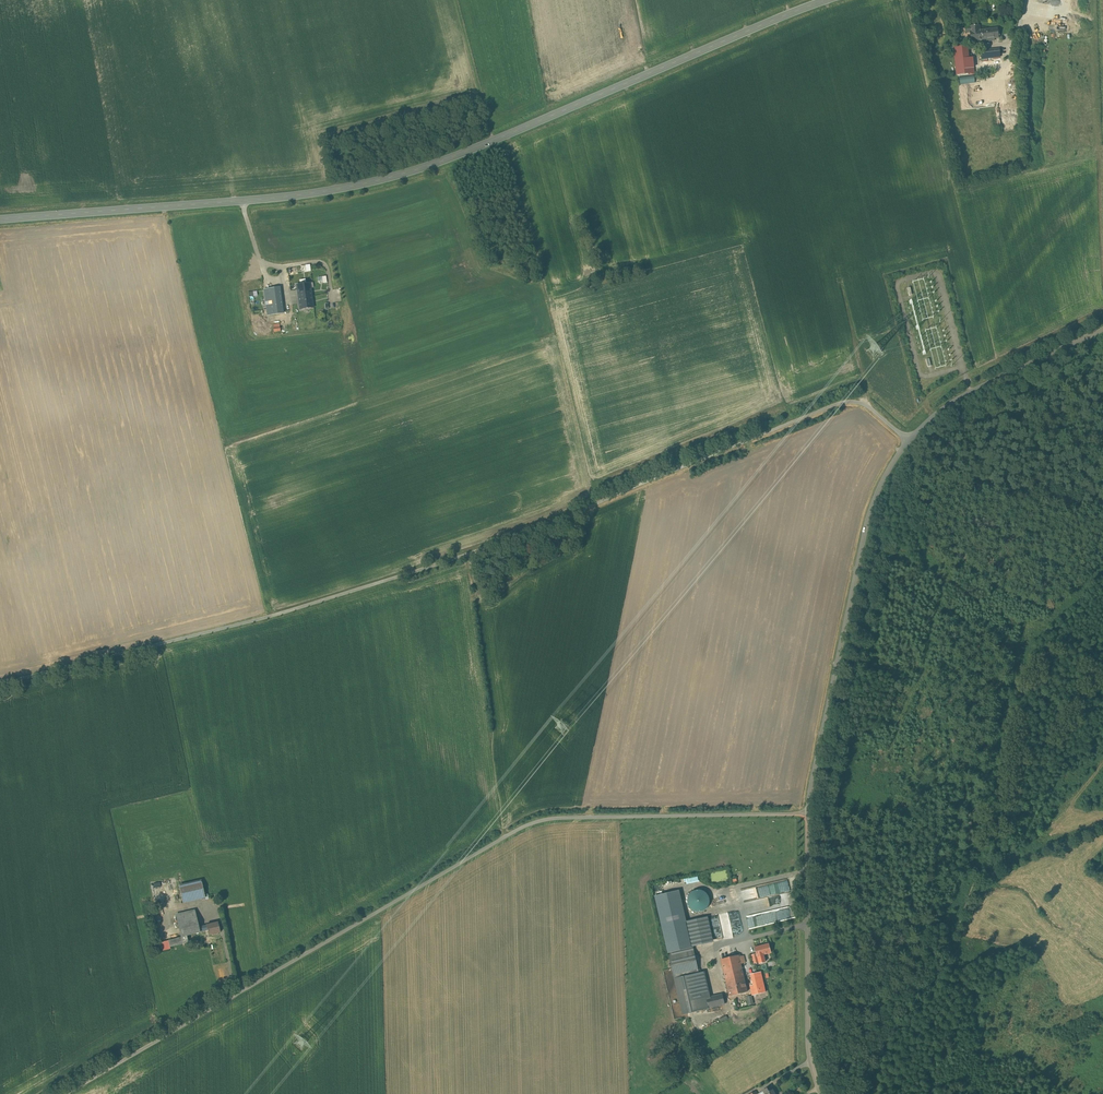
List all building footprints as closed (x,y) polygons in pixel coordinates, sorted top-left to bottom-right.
[(974,39),(982,39),(982,30),(981,25),(973,26),(974,39)] [(982,30),(982,39),(997,38),(997,29),(982,30)] [(967,44),(953,45),(954,49),(950,49),(952,76),(969,74),(967,44)] [(1000,60),(1000,46),(978,47),(979,61),(1000,60)] [(330,264),(329,256),(306,258),(307,266),(330,264)] [(326,275),(318,276),(319,283),(328,282),(326,275)] [(314,307),(312,283),(298,284),(301,309),(314,307)] [(282,315),(279,288),(260,291),(263,317),(282,315)] [(205,897),(200,878),(178,883),(182,902),(205,897)] [(778,880),(781,893),(791,890),(788,878),(778,880)] [(785,892),(745,901),(747,912),(787,902),(785,892)] [(199,927),(195,911),(176,915),(181,937),(160,943),(162,951),(170,950),(170,946),(188,942),(186,935),(200,932),(200,931),(199,927)] [(728,912),(718,914),(724,940),(734,938),(728,912)] [(708,918),(684,923),(690,949),(713,944),(708,918)] [(218,922),(206,925),(207,930),(208,935),(220,932),(218,922)] [(769,944),(755,948),(757,956),(771,952),(769,944)] [(667,955),(680,1016),(708,1010),(708,1008),(705,994),(709,994),(704,972),(698,974),(693,950),(667,955)] [(721,959),(730,996),(747,991),(739,955),(721,959)] [(725,1004),(722,991),(709,994),(705,994),(708,1008),(725,1004)] [(765,1093),(776,1093),(771,1086),(763,1090),(765,1093)]
